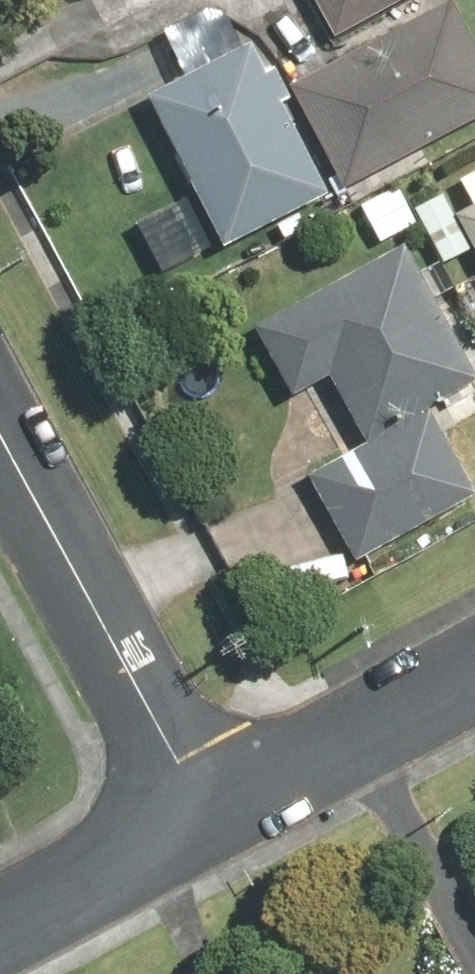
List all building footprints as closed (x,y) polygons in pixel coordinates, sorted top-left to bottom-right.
[(330,39),(404,0),(309,0),(330,39)] [(441,3),(287,88),(344,190),(474,118),(474,64),(441,3)] [(181,76),(144,95),(221,250),(326,198),(249,44),(240,48),(219,7),(161,36),(181,76)] [(413,212),(440,264),(469,248),(474,259),(474,172),(456,182),(470,206),(453,215),(443,196),(413,212)] [(397,246),(251,331),(289,395),(326,374),(361,432),(469,370),(397,246)] [(470,498),(424,411),(305,475),(352,561),(470,498)]
